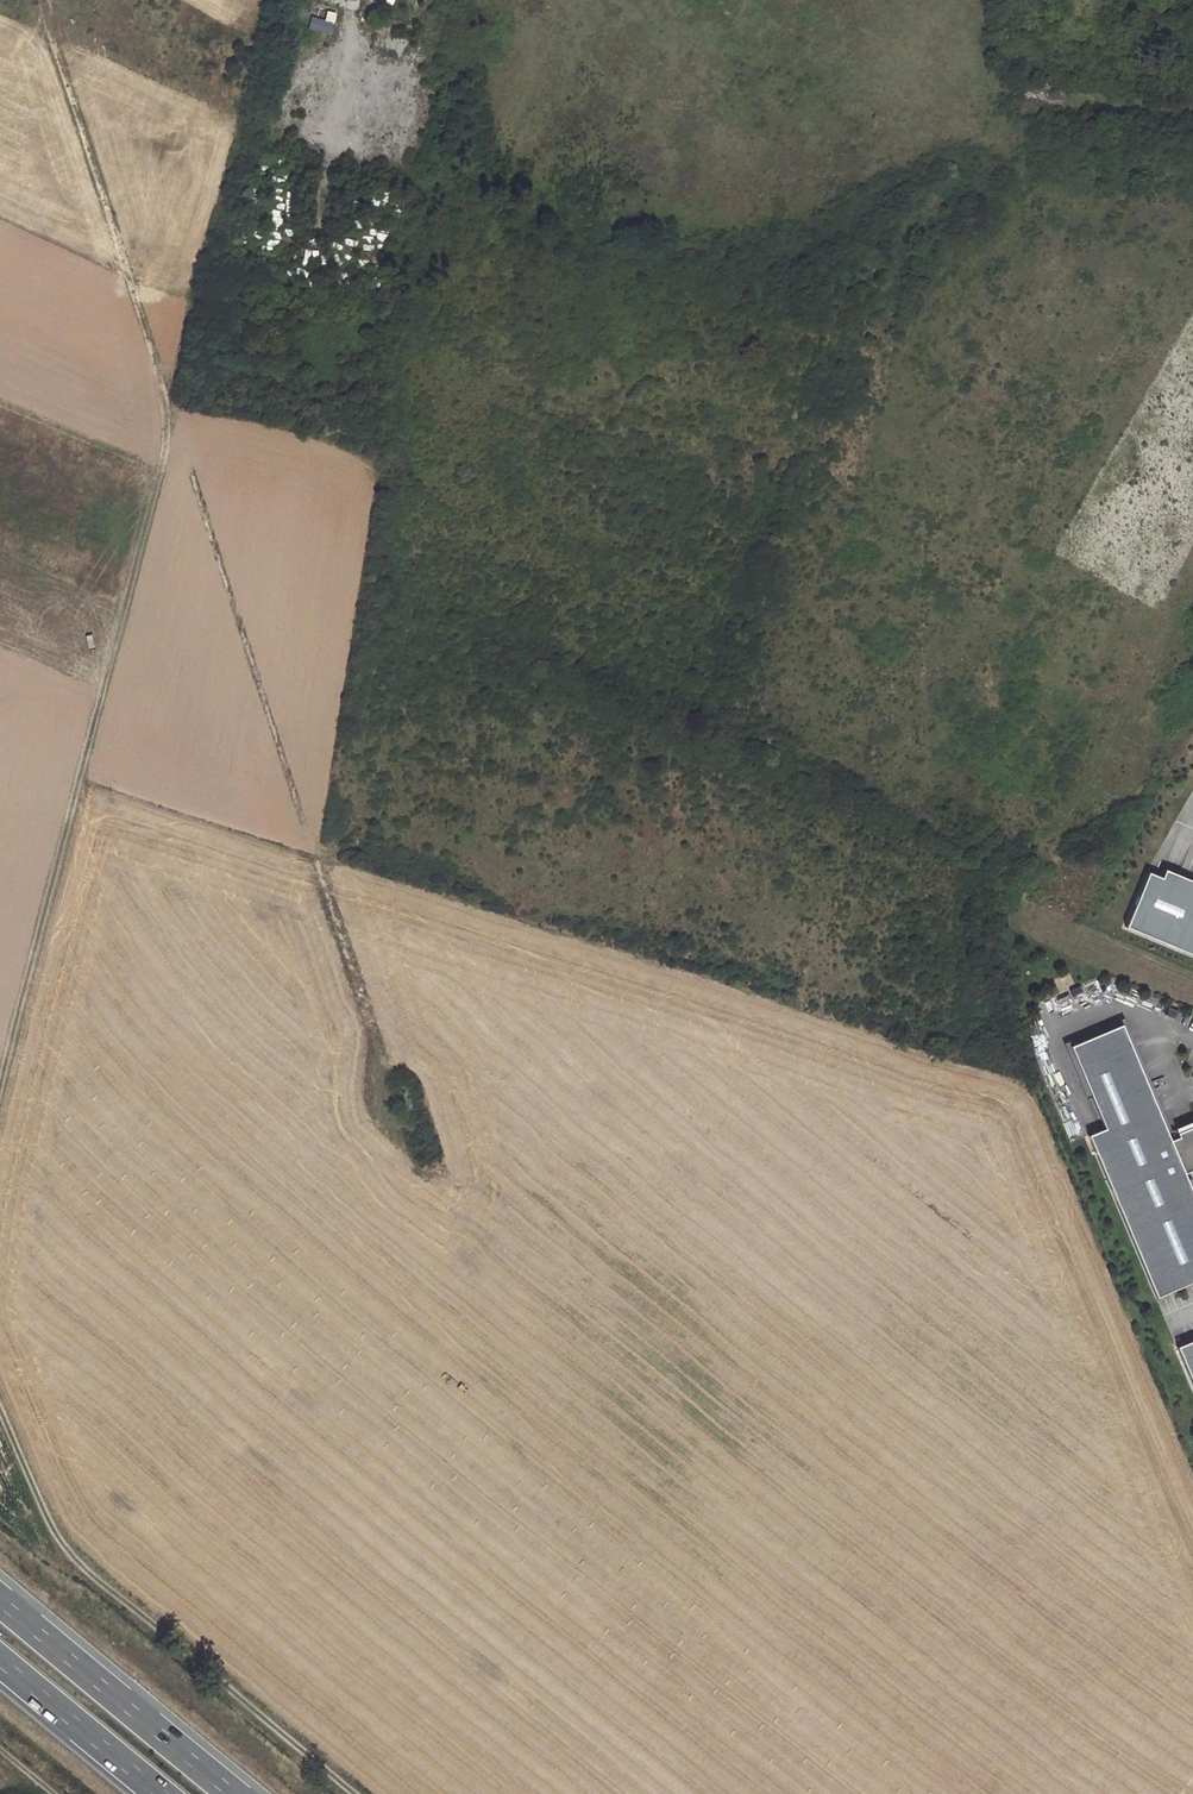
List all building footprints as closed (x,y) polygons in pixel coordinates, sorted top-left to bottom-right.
[(331,34),(332,23),(311,20),(309,31),(331,34)] [(1124,928),(1192,956),(1192,885),(1162,872),(1159,881),(1146,875),(1124,928)] [(1072,1045),(1106,1129),(1089,1136),(1158,1296),(1192,1281),(1192,1189),(1186,1172),(1192,1169),(1192,1126),(1179,1132),(1180,1136),(1172,1139),(1123,1023),(1072,1045)] [(1179,1345),(1192,1378),(1192,1339),(1179,1345)]
